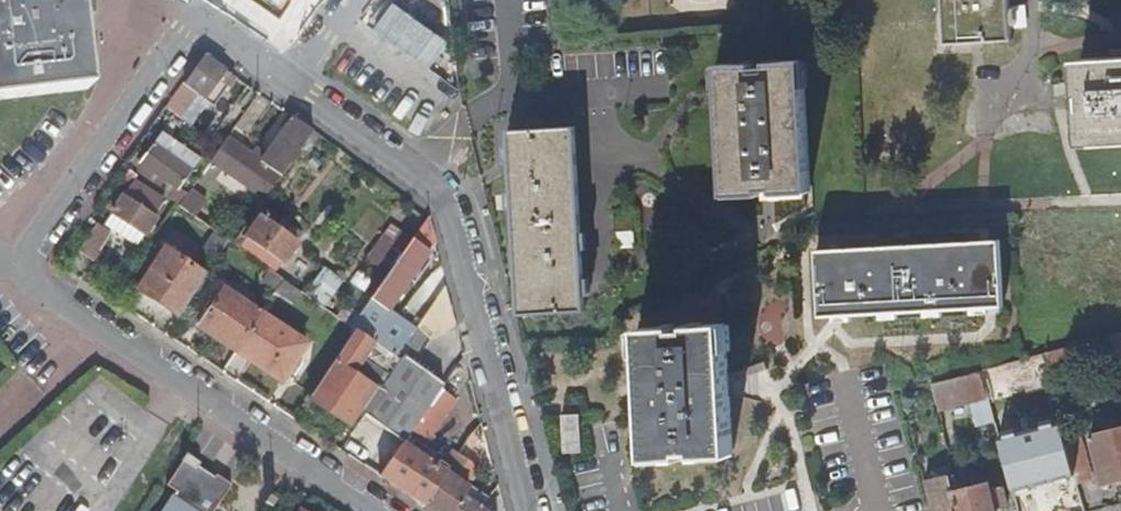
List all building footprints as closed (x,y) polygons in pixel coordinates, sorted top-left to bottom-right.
[(77,0),(0,0),(0,98),(87,88),(77,0)] [(1008,0),(943,0),(945,40),(983,38),(1010,37),(1010,32),(1008,0)] [(186,83),(185,82),(168,105),(183,116),(199,92),(205,96),(206,95),(226,67),(207,53),(186,83)] [(1081,57),(1083,82),(1083,95),(1086,143),(1120,140),(1120,55),(1081,57)] [(802,59),(719,64),(723,133),(726,195),(774,193),(805,191),(808,191),(808,180),(802,59)] [(235,73),(226,67),(206,95),(215,102),(235,74),(235,73)] [(252,152),(229,135),(212,159),(265,198),(313,129),(289,112),(288,111),(283,119),(288,122),(266,153),(262,160),(252,152)] [(576,134),(576,125),(511,129),(521,312),(586,309),(585,292),(576,134)] [(163,130),(143,159),(141,162),(179,190),(202,157),(163,130)] [(257,146),(252,152),(262,160),(266,153),(257,146)] [(140,176),(175,201),(180,204),(187,196),(179,190),(141,162),(143,159),(135,153),(126,166),(131,170),(140,176)] [(140,176),(131,170),(107,208),(115,213),(107,226),(139,246),(149,230),(154,233),(158,227),(153,224),(158,217),(156,216),(166,201),(136,182),(140,176)] [(208,199),(192,189),(187,196),(180,204),(196,216),(208,199)] [(261,217),(240,247),(276,272),(297,242),(261,217)] [(95,261),(112,234),(97,225),(80,251),(95,261)] [(216,259),(229,239),(216,230),(202,251),(216,259)] [(428,248),(414,237),(361,313),(352,326),(356,329),(395,357),(417,327),(387,306),(428,248)] [(1002,306),(998,239),(815,250),(818,316),(841,314),(985,307),(1002,306)] [(137,289),(179,317),(206,275),(163,248),(137,289)] [(325,305),(345,279),(327,265),(308,292),(325,305)] [(456,324),(446,285),(417,326),(431,336),(442,343),(456,324)] [(199,326),(236,350),(261,313),(224,289),(199,326)] [(339,316),(352,326),(361,313),(348,304),(339,316)] [(261,313),(236,350),(282,381),(306,344),(261,313)] [(733,456),(732,435),(731,405),(727,325),(643,329),(649,456),(649,460),(718,457),(733,456)] [(417,326),(417,327),(395,357),(385,372),(391,376),(366,413),(385,426),(405,440),(412,431),(441,389),(445,384),(413,362),(431,336),(417,326)] [(395,357),(356,329),(311,398),(349,424),(362,405),(358,402),(370,385),(353,373),(363,357),(385,372),(395,357)] [(1111,337),(1114,352),(1118,368),(1120,367),(1120,334),(1111,337)] [(1045,354),(1049,369),(1114,352),(1111,337),(1045,354)] [(971,401),(988,396),(981,370),(933,383),(940,409),(971,401)] [(456,399),(441,389),(412,431),(422,439),(434,420),(439,423),(456,399)] [(988,396),(971,401),(978,426),(995,422),(988,396)] [(581,416),(562,417),(564,456),(583,455),(581,416)] [(381,475),(404,442),(405,440),(385,426),(352,457),(363,464),(381,475)] [(1089,438),(1101,484),(1120,479),(1120,430),(1089,438)] [(1083,438),(1068,442),(1074,465),(1079,485),(1094,481),(1083,438)] [(435,510),(486,510),(483,509),(491,498),(471,484),(482,468),(455,450),(446,463),(451,466),(447,472),(404,442),(381,475),(429,507),(435,510)] [(234,482),(218,473),(216,476),(200,465),(202,462),(188,452),(183,459),(184,460),(168,485),(178,491),(175,496),(173,494),(162,510),(217,510),(234,482)] [(933,510),(1009,510),(1010,510),(1004,491),(991,494),(989,488),(960,495),(956,480),(927,488),(933,510)]
